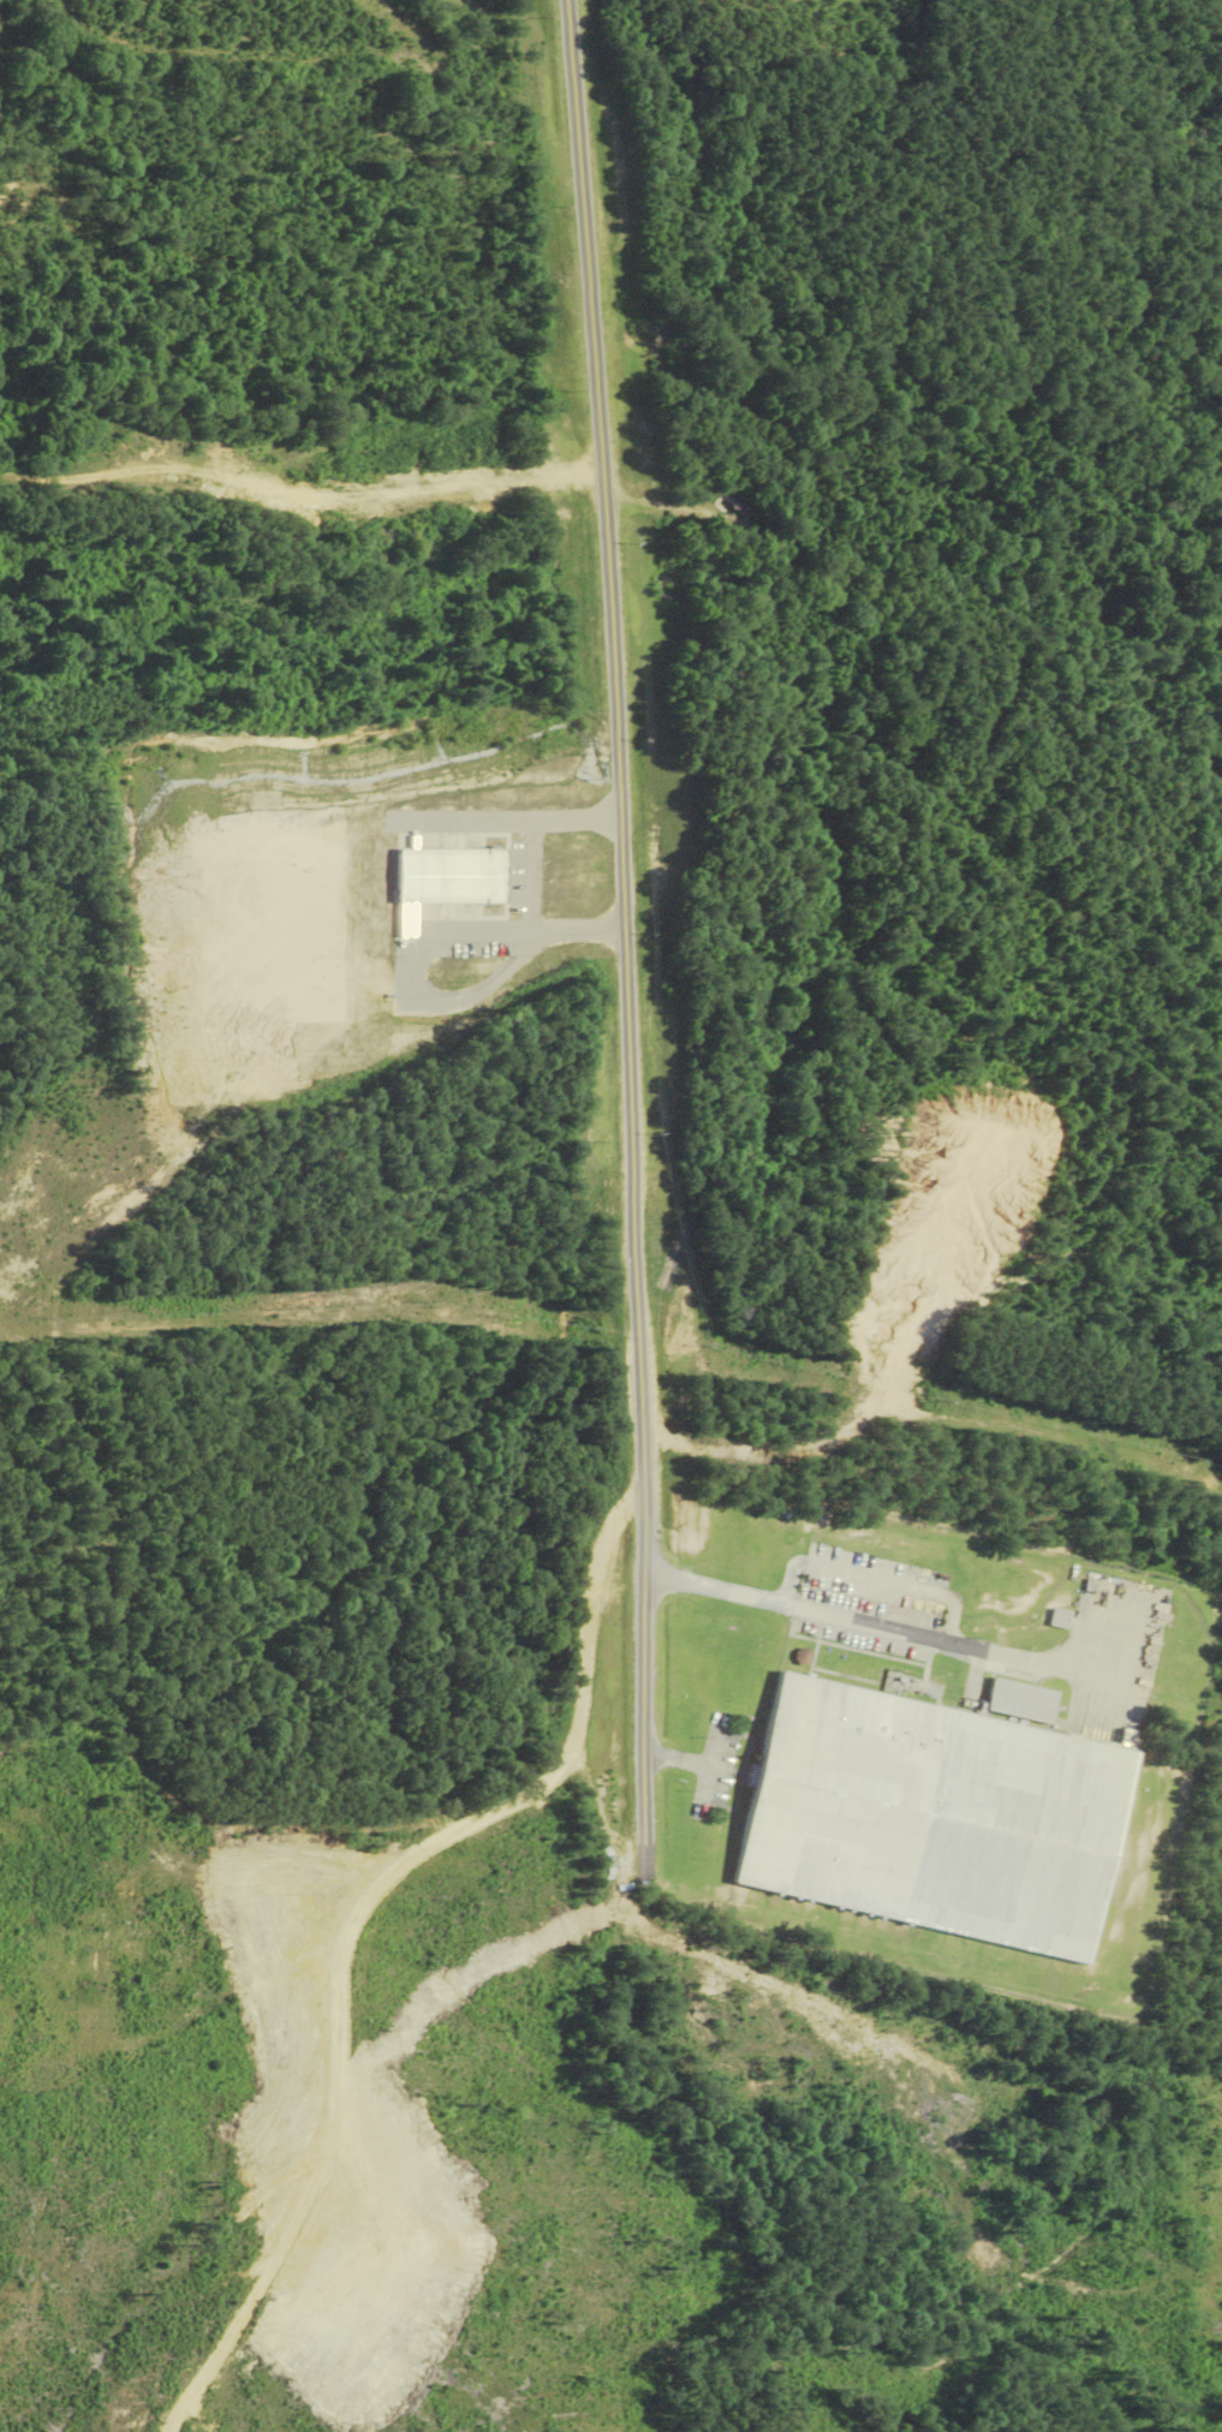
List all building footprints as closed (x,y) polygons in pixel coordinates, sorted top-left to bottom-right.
[(1053,1625),(1064,1625),(1064,1611),(1053,1611),(1053,1625)] [(737,1890),(1093,1961),(1135,1746),(780,1675),(737,1890)] [(987,1711),(1051,1724),(1058,1691),(993,1678),(987,1711)]
